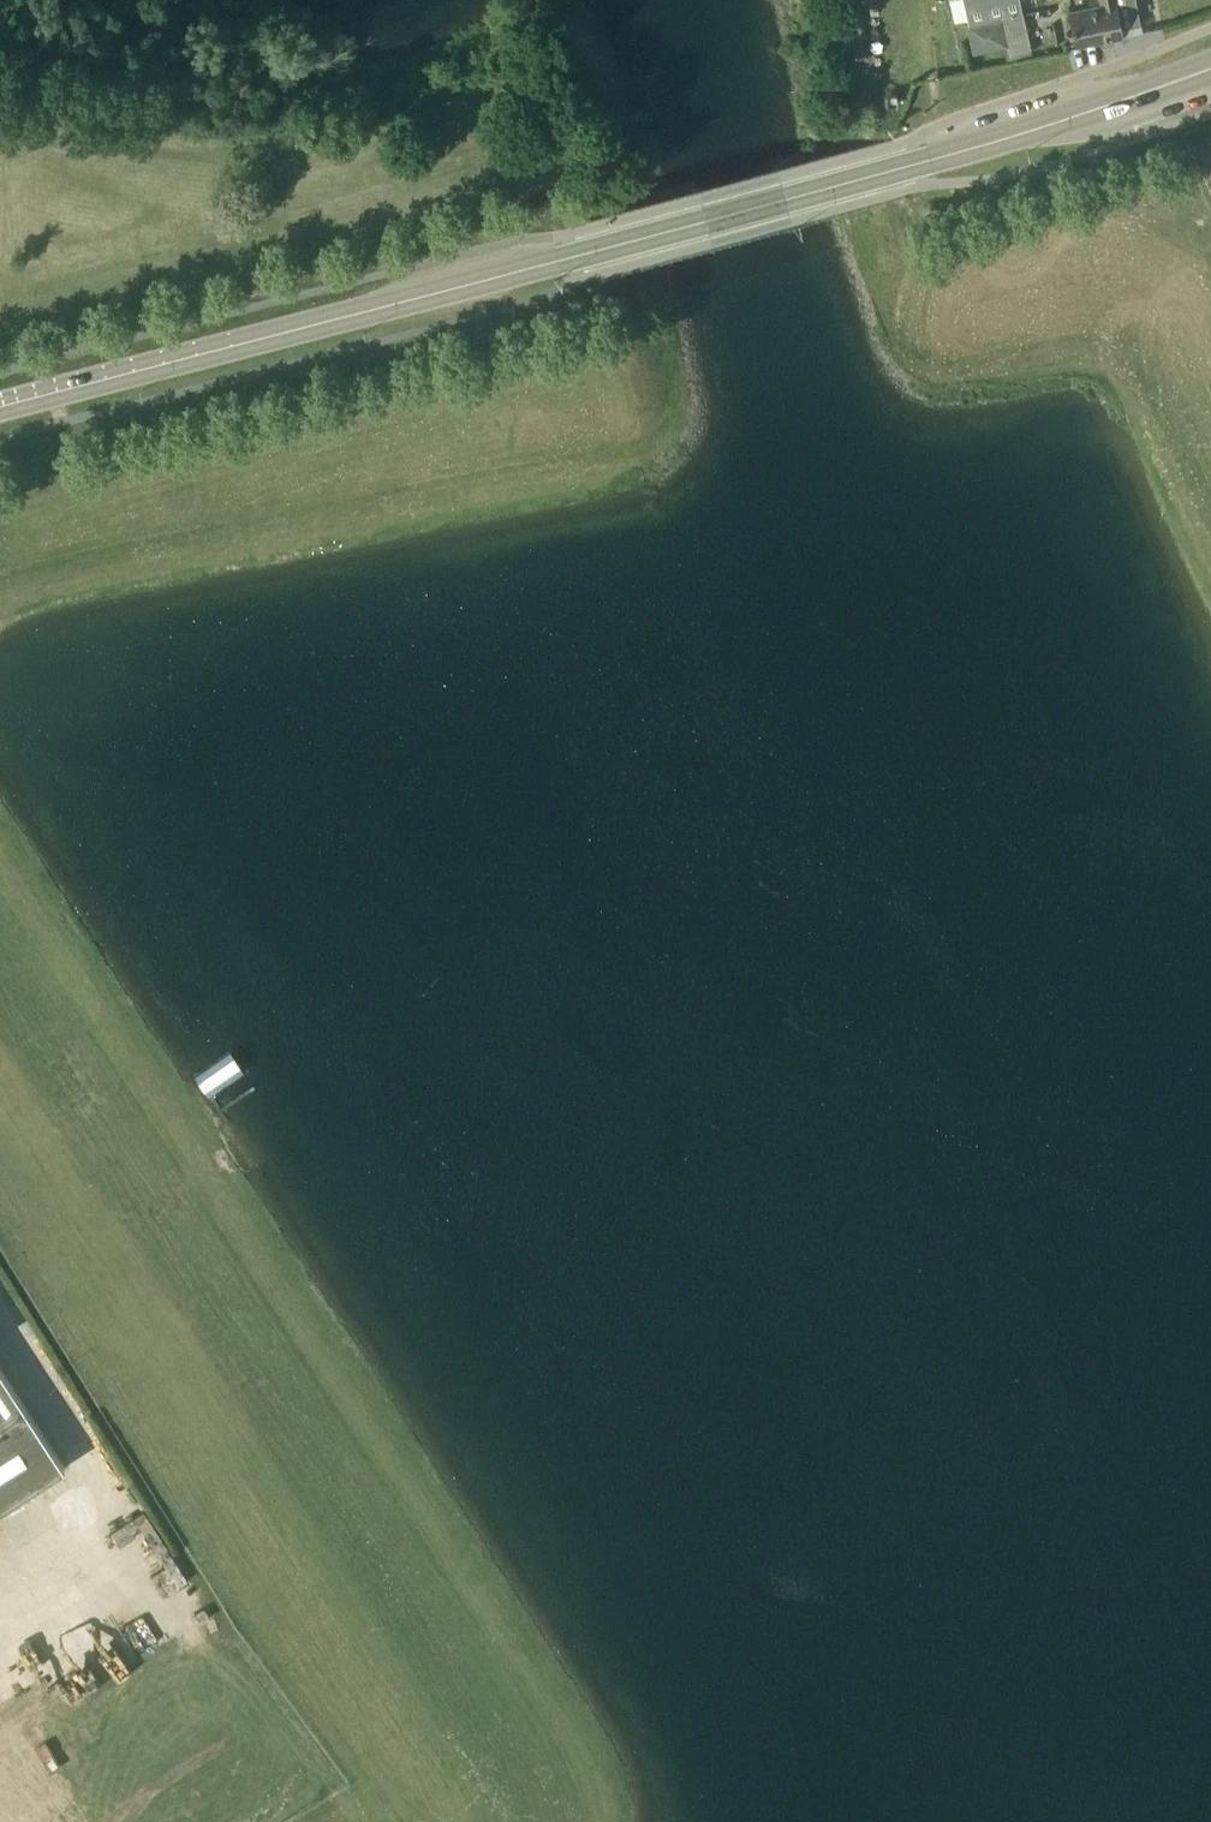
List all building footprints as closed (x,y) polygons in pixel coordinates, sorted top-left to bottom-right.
[(952,18),(1000,15),(999,0),(951,0),(952,18)] [(1123,34),(1117,0),(1100,0),(1102,8),(1092,7),(1069,11),(1075,44),(1123,35),(1123,34)] [(1022,13),(971,25),(976,49),(1004,42),(1007,57),(1031,51),(1022,13)] [(0,1368),(0,1508),(64,1466),(0,1368)]
